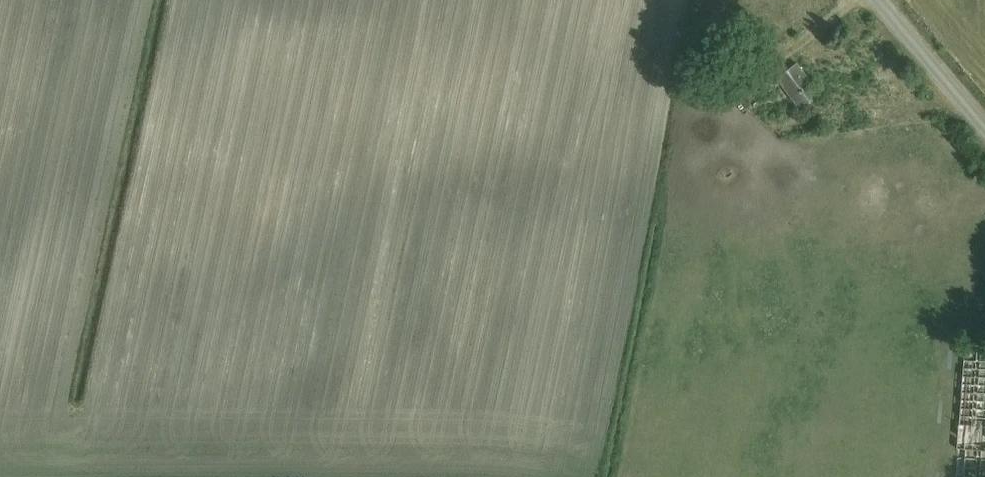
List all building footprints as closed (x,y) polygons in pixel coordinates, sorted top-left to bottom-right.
[(778,76),(801,107),(820,93),(797,62),(778,76)] [(759,98),(779,83),(767,68),(748,82),(759,98)] [(965,342),(957,448),(955,476),(984,476),(984,344),(965,342)]
